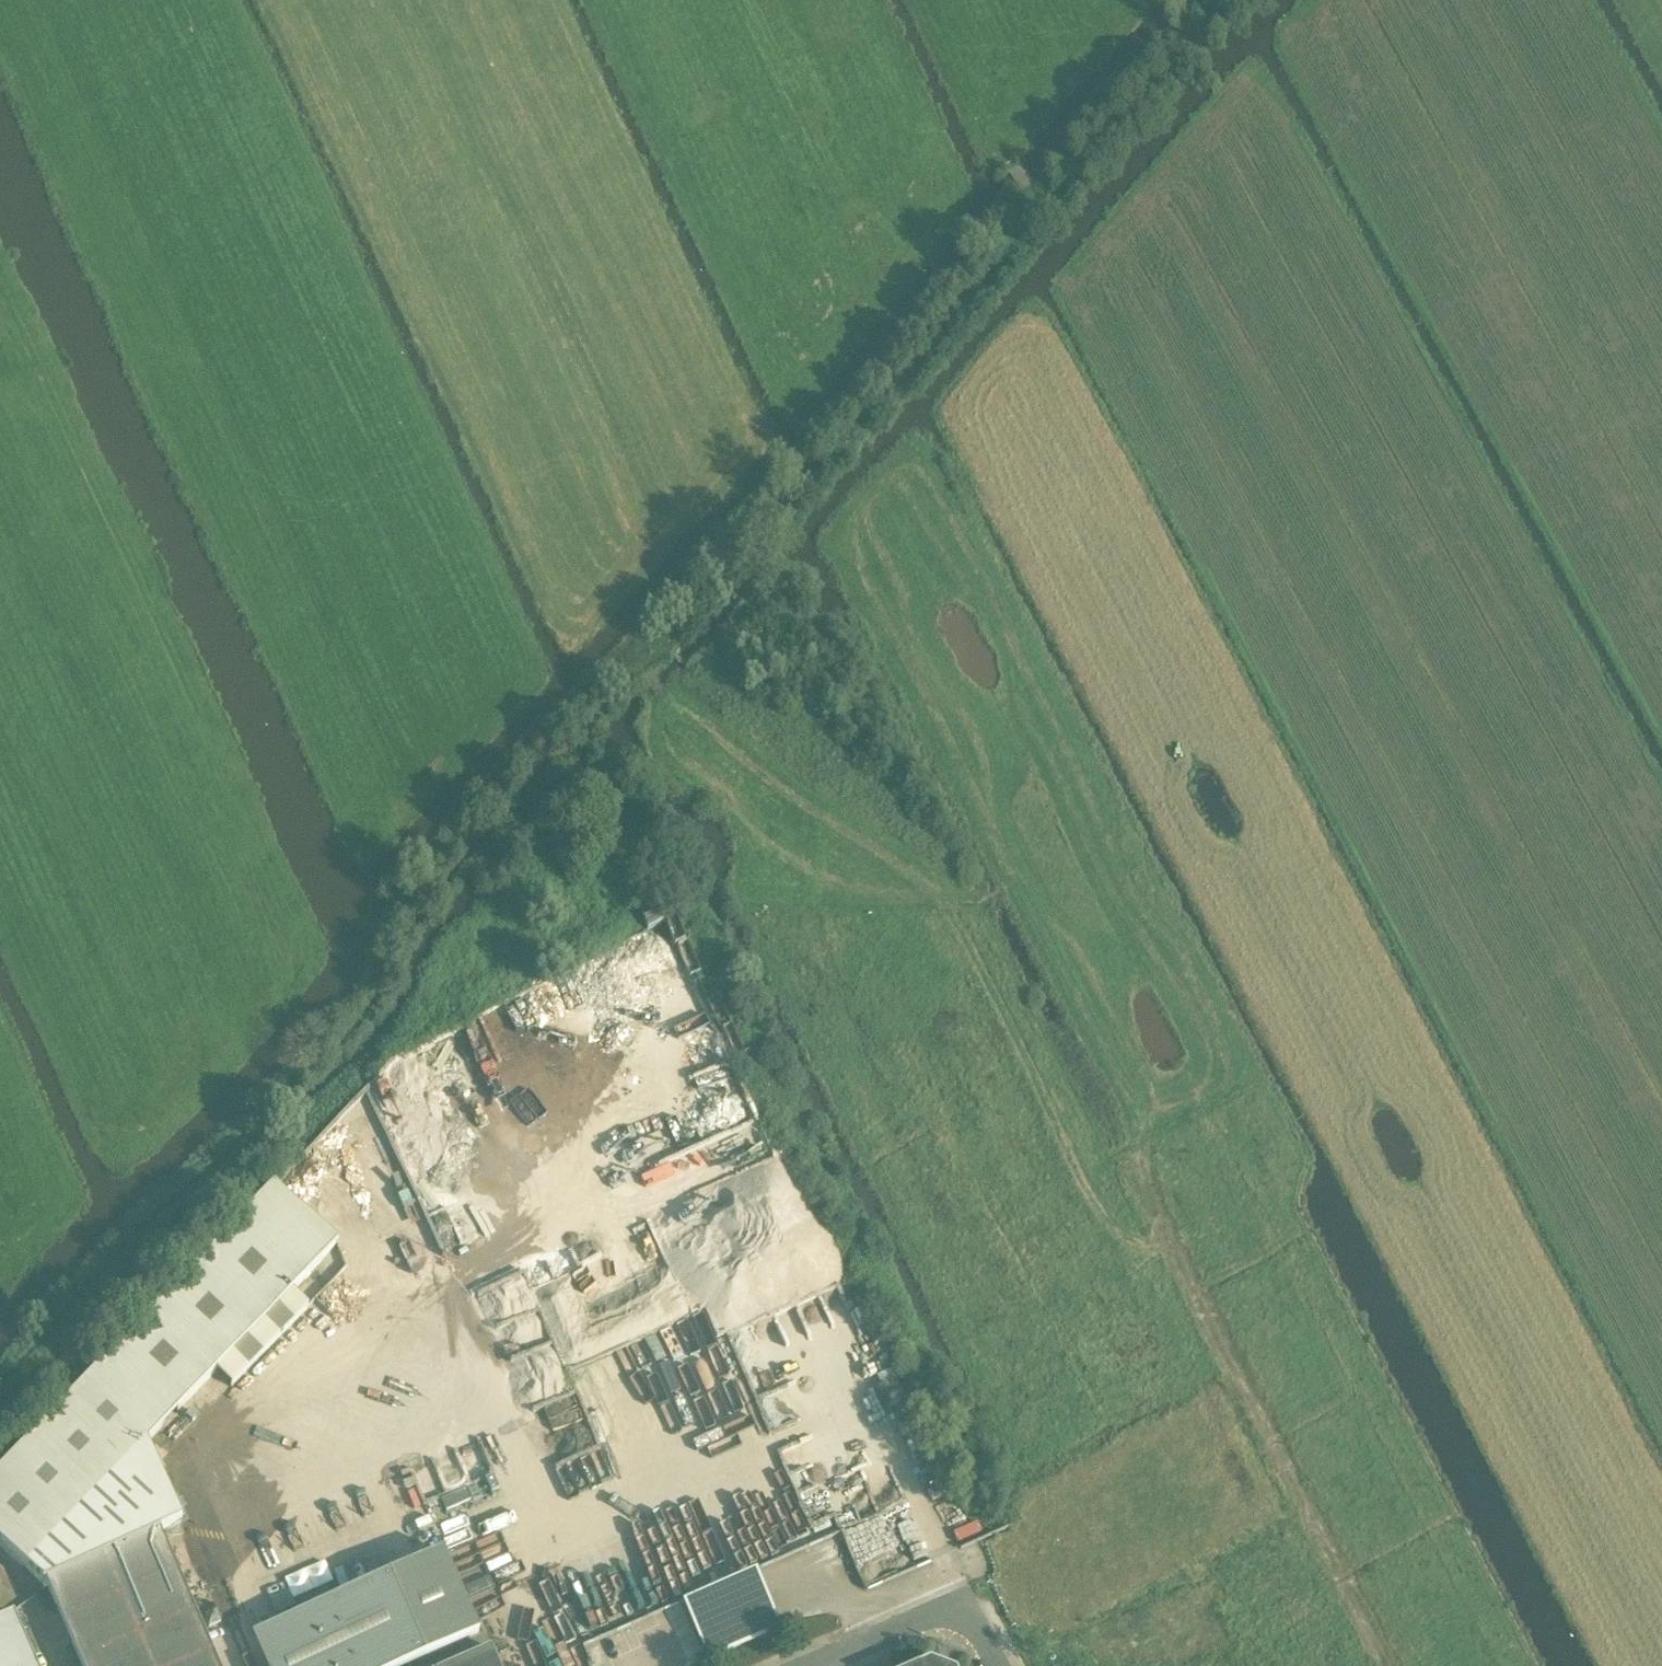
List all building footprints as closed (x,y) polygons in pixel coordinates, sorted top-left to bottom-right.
[(0,1472),(0,1537),(32,1567),(34,1564),(144,1448),(212,1377),(228,1392),(303,1311),(288,1297),(333,1249),(269,1188),(0,1472)] [(159,1535),(46,1585),(81,1665),(216,1665),(159,1535)] [(439,1554),(264,1632),(279,1665),(410,1665),(476,1637),(439,1554)] [(13,1614),(0,1620),(0,1665),(36,1665),(13,1614)] [(488,1650),(452,1665),(495,1665),(488,1650)]
